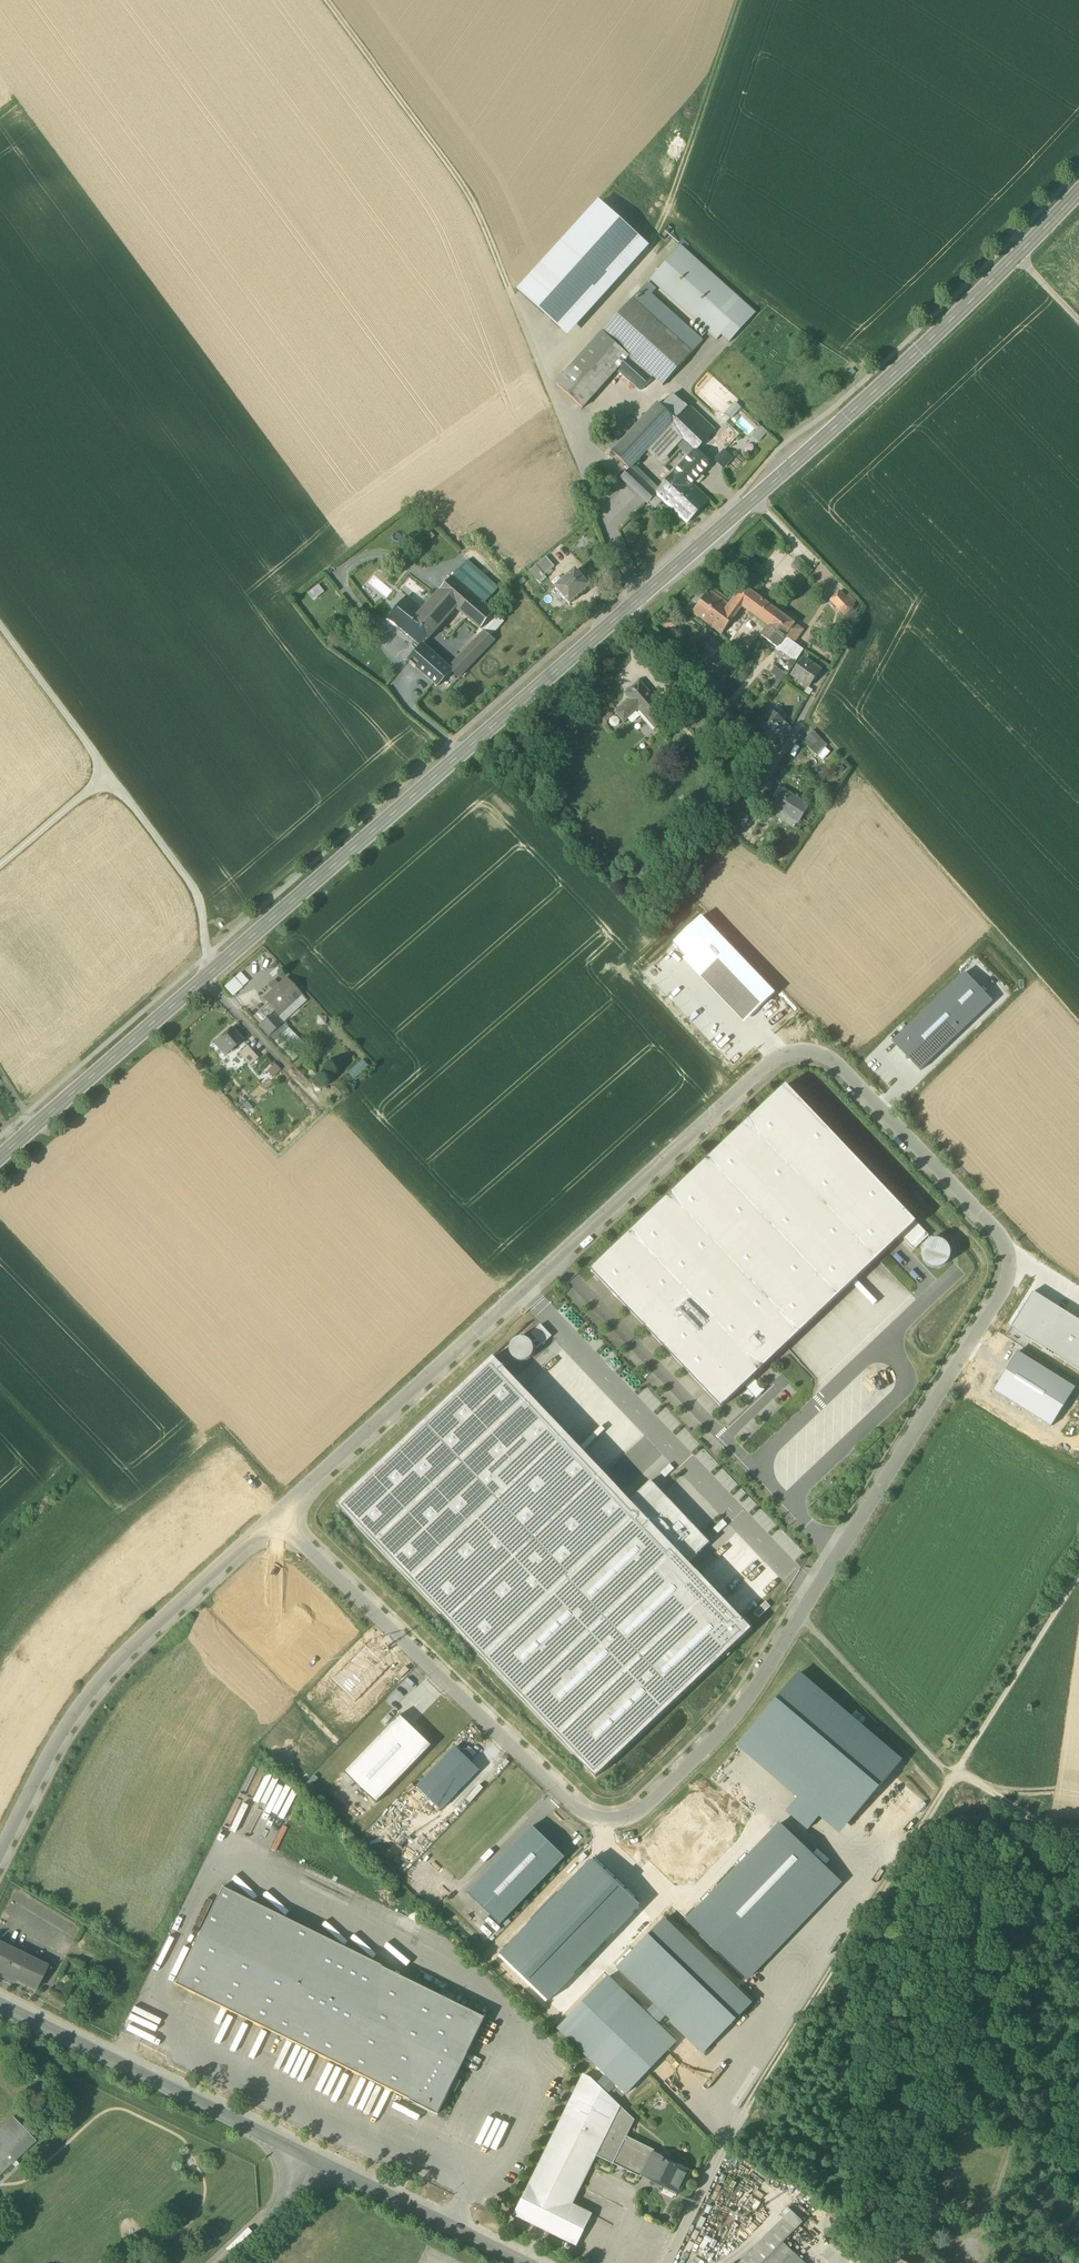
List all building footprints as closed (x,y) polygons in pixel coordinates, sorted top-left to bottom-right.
[(518,292),(560,329),(641,240),(599,203),(518,292)] [(649,247),(641,240),(560,329),(568,337),(649,247)] [(681,246),(650,280),(717,340),(722,335),(730,342),(756,314),(681,246)] [(647,283),(632,300),(692,353),(703,342),(651,295),(655,290),(647,283)] [(663,386),(692,353),(632,300),(603,332),(603,333),(629,357),(653,378),(663,386)] [(583,409),(617,370),(629,357),(603,333),(556,385),(583,409)] [(653,378),(629,357),(617,370),(641,391),(653,378)] [(662,407),(677,421),(684,413),(683,412),(687,409),(687,408),(672,395),(662,407)] [(670,428),(677,421),(662,407),(658,403),(651,411),(670,428)] [(725,414),(731,420),(742,409),(735,403),(725,414)] [(689,405),(687,408),(687,409),(683,412),(684,413),(709,437),(715,431),(689,405)] [(664,434),(670,428),(651,411),(646,417),(664,434)] [(709,437),(684,413),(677,421),(689,434),(702,445),(709,437)] [(742,415),(735,421),(747,434),(754,428),(742,415)] [(647,451),(664,434),(646,417),(630,434),(647,451)] [(647,451),(647,452),(661,465),(678,446),(683,440),(689,434),(677,421),(670,428),(664,434),(647,451)] [(759,442),(768,433),(761,427),(752,436),(759,442)] [(647,452),(647,451),(630,434),(624,440),(641,457),(647,452)] [(695,452),(696,451),(702,445),(689,434),(683,440),(695,452)] [(608,448),(612,453),(622,442),(617,438),(608,448)] [(624,440),(622,442),(612,453),(630,470),(631,469),(630,468),(641,457),(624,440)] [(689,457),(695,452),(683,440),(678,446),(689,457)] [(689,457),(672,477),(686,491),(691,485),(692,486),(695,482),(698,484),(699,483),(704,477),(701,475),(711,465),(696,451),(695,452),(689,457)] [(715,461),(723,468),(732,458),(724,451),(715,461)] [(621,478),(629,486),(638,476),(631,469),(630,470),(621,478)] [(656,495),(638,476),(629,486),(648,504),(649,503),(656,495),(657,495),(656,495)] [(709,502),(692,486),(691,485),(686,491),(672,477),(656,495),(657,495),(656,495),(663,501),(687,524),(709,502)] [(663,501),(656,495),(649,503),(655,510),(663,501)] [(536,566),(545,576),(555,567),(546,557),(536,566)] [(466,561),(453,577),(486,605),(499,590),(466,561)] [(529,572),(538,582),(545,576),(536,566),(529,572)] [(555,589),(570,605),(589,588),(590,587),(576,571),(555,589)] [(458,608),(482,630),(496,614),(486,605),(453,577),(440,592),(458,608)] [(317,584),(306,592),(312,600),(323,592),(317,584)] [(738,613),(742,606),(752,593),(743,587),(729,606),(738,613)] [(721,635),(738,613),(729,606),(709,591),(692,613),(721,635)] [(831,601),(845,616),(856,606),(841,591),(831,601)] [(435,634),(458,608),(440,592),(426,608),(431,612),(422,623),(435,634)] [(742,606),(770,626),(779,613),(752,593),(742,606)] [(387,621),(421,647),(422,646),(423,647),(435,634),(422,623),(431,612),(426,608),(425,610),(408,598),(387,621)] [(770,626),(785,637),(795,624),(779,613),(770,626)] [(485,633),(450,670),(453,672),(452,673),(458,678),(495,640),(490,636),(504,621),(496,614),(482,630),(485,633)] [(803,631),(795,624),(785,637),(794,644),(803,631)] [(803,651),(794,644),(785,637),(770,626),(762,636),(796,662),(796,661),(803,651)] [(408,661),(418,670),(433,655),(423,647),(422,646),(421,647),(408,661)] [(698,662),(719,678),(727,667),(706,651),(698,662)] [(450,670),(433,655),(418,670),(438,687),(452,673),(453,672),(450,670)] [(793,676),(808,687),(820,671),(804,660),(793,676)] [(776,677),(782,681),(786,674),(775,667),(770,674),(776,677)] [(770,686),(776,690),(782,681),(776,677),(770,686)] [(639,710),(659,733),(673,720),(667,713),(672,709),(661,696),(656,701),(640,682),(626,694),(632,701),(623,709),(630,718),(639,710)] [(625,722),(630,718),(623,709),(617,713),(625,722)] [(771,736),(774,739),(780,732),(782,733),(788,725),(772,711),(759,726),(770,737),(771,736)] [(774,739),(782,746),(792,728),(788,725),(782,733),(780,732),(774,739)] [(813,731),(802,742),(817,756),(827,745),(813,731)] [(776,800),(783,789),(779,787),(773,797),(776,800)] [(773,807),(799,824),(809,807),(783,789),(776,800),(777,800),(773,807)] [(745,805),(734,822),(743,828),(751,816),(755,811),(745,805)] [(799,824),(773,807),(769,813),(794,830),(799,824)] [(761,823),(751,816),(743,828),(742,830),(744,831),(752,836),(753,835),(761,823)] [(763,820),(761,823),(753,835),(761,840),(771,825),(763,820)] [(731,832),(738,836),(742,831),(735,827),(731,832)] [(756,839),(752,836),(744,831),(739,839),(751,847),(756,839)] [(677,940),(750,1017),(775,994),(701,917),(677,940)] [(683,960),(744,1024),(750,1017),(677,940),(674,944),(686,957),(683,960)] [(242,971),(226,987),(235,995),(251,980),(242,971)] [(965,973),(892,1043),(920,1072),(993,1002),(965,973)] [(274,1012),(278,1016),(301,995),(286,979),(264,1000),(268,1004),(274,1012)] [(272,1014),(274,1012),(268,1004),(253,1018),(260,1026),(266,1020),(272,1014)] [(266,1020),(275,1030),(282,1024),(272,1014),(266,1020)] [(305,1044),(289,1028),(277,1039),(293,1056),(305,1044)] [(214,1045),(225,1058),(243,1042),(231,1029),(214,1045)] [(239,1055),(250,1067),(258,1060),(247,1047),(239,1055)] [(273,1076),(281,1069),(277,1064),(269,1071),(273,1076)] [(722,1407),(901,1237),(917,1223),(786,1086),(591,1270),(722,1407)] [(929,1236),(917,1223),(901,1237),(914,1250),(929,1236)] [(921,1252),(922,1258),(924,1263),(929,1267),(934,1268),(940,1268),(945,1265),(949,1261),(950,1256),(950,1250),(947,1245),(943,1241),(938,1239),(932,1240),(927,1242),(923,1247),(921,1252)] [(589,1310),(593,1306),(575,1284),(571,1287),(589,1310)] [(1011,1327),(1078,1370),(1078,1321),(1033,1292),(1011,1327)] [(551,1336),(541,1325),(532,1333),(542,1345),(551,1336)] [(510,1351),(511,1354),(513,1358),(516,1360),(520,1361),(523,1361),(527,1360),(530,1358),(533,1355),(534,1351),(533,1347),(532,1343),(529,1340),(525,1339),(521,1338),(518,1339),(514,1341),(512,1344),(510,1347),(510,1351)] [(1018,1352),(994,1391),(1051,1427),(1076,1388),(1018,1352)] [(630,1501),(493,1358),(337,1506),(595,1777),(752,1629),(689,1563),(630,1501)] [(651,1481),(630,1501),(689,1563),(710,1543),(651,1481)] [(765,1602),(754,1612),(758,1617),(770,1607),(765,1602)] [(364,1644),(331,1678),(355,1702),(388,1668),(364,1644)] [(798,1675),(900,1762),(902,1760),(800,1674),(798,1675)] [(900,1762),(798,1675),(746,1736),(848,1823),(900,1762)] [(400,1715),(344,1772),(376,1803),(432,1746),(400,1715)] [(468,1735),(456,1747),(472,1762),(484,1750),(468,1735)] [(848,1823),(746,1736),(737,1746),(798,1798),(787,1812),(808,1829),(819,1816),(839,1833),(848,1823)] [(479,1770),(455,1747),(417,1787),(441,1810),(479,1770)] [(777,1816),(791,1829),(795,1824),(781,1811),(777,1816)] [(270,1848),(277,1851),(287,1827),(279,1824),(270,1848)] [(687,1921),(738,1970),(831,1874),(780,1824),(687,1921)] [(532,1826),(477,1884),(509,1915),(565,1857),(532,1826)] [(590,1858),(498,1953),(547,1999),(638,1905),(590,1858)] [(831,1874),(738,1970),(748,1979),(841,1883),(831,1874)] [(500,1924),(509,1915),(477,1884),(468,1893),(500,1924)] [(174,1985),(415,2103),(439,2055),(462,2066),(485,2018),(222,1888),(174,1985)] [(184,1901),(171,1925),(180,1929),(192,1906),(184,1901)] [(559,2029),(627,2094),(676,2043),(657,2024),(666,2015),(672,2020),(671,2022),(703,2053),(751,2004),(664,1920),(618,1968),(656,2005),(647,2014),(608,1978),(559,2029)] [(162,1937),(152,1965),(160,1968),(170,1940),(162,1937)] [(735,1985),(740,1978),(694,1937),(689,1943),(735,1985)] [(37,1990),(48,1967),(0,1944),(0,1972),(5,1974),(8,1975),(7,1979),(11,1981),(13,1978),(16,1979),(37,1990)] [(438,2114),(462,2066),(439,2055),(415,2103),(438,2114)] [(613,2164),(627,2137),(635,2120),(591,2078),(584,2075),(565,2115),(605,2135),(595,2155),(613,2164)] [(496,2153),(508,2123),(461,2105),(449,2135),(496,2153)] [(571,2204),(595,2155),(605,2135),(565,2115),(515,2215),(576,2245),(591,2214),(571,2204)] [(12,2165),(15,2162),(35,2143),(12,2119),(0,2130),(0,2177),(12,2165)] [(641,2178),(642,2175),(644,2170),(651,2157),(653,2152),(654,2152),(655,2150),(627,2137),(613,2164),(618,2166),(625,2170),(641,2178)] [(651,2157),(663,2164),(665,2160),(666,2161),(667,2159),(654,2152),(653,2152),(651,2157)] [(645,2170),(657,2176),(663,2164),(651,2157),(644,2170),(645,2170)] [(663,2185),(678,2193),(685,2180),(682,2179),(686,2171),(666,2161),(665,2160),(663,2164),(657,2176),(655,2181),(663,2185)] [(645,2170),(643,2175),(655,2181),(657,2176),(645,2170)] [(741,2178),(731,2197),(743,2203),(753,2185),(741,2178)] [(678,2193),(663,2185),(661,2188),(677,2196),(678,2193)] [(784,2220),(795,2231),(803,2222),(788,2208),(780,2216),(784,2220)] [(743,2261),(744,2262),(763,2262),(770,2256),(783,2243),(795,2231),(784,2220),(743,2261)] [(783,2243),(770,2256),(778,2262),(804,2262),(783,2243)]
